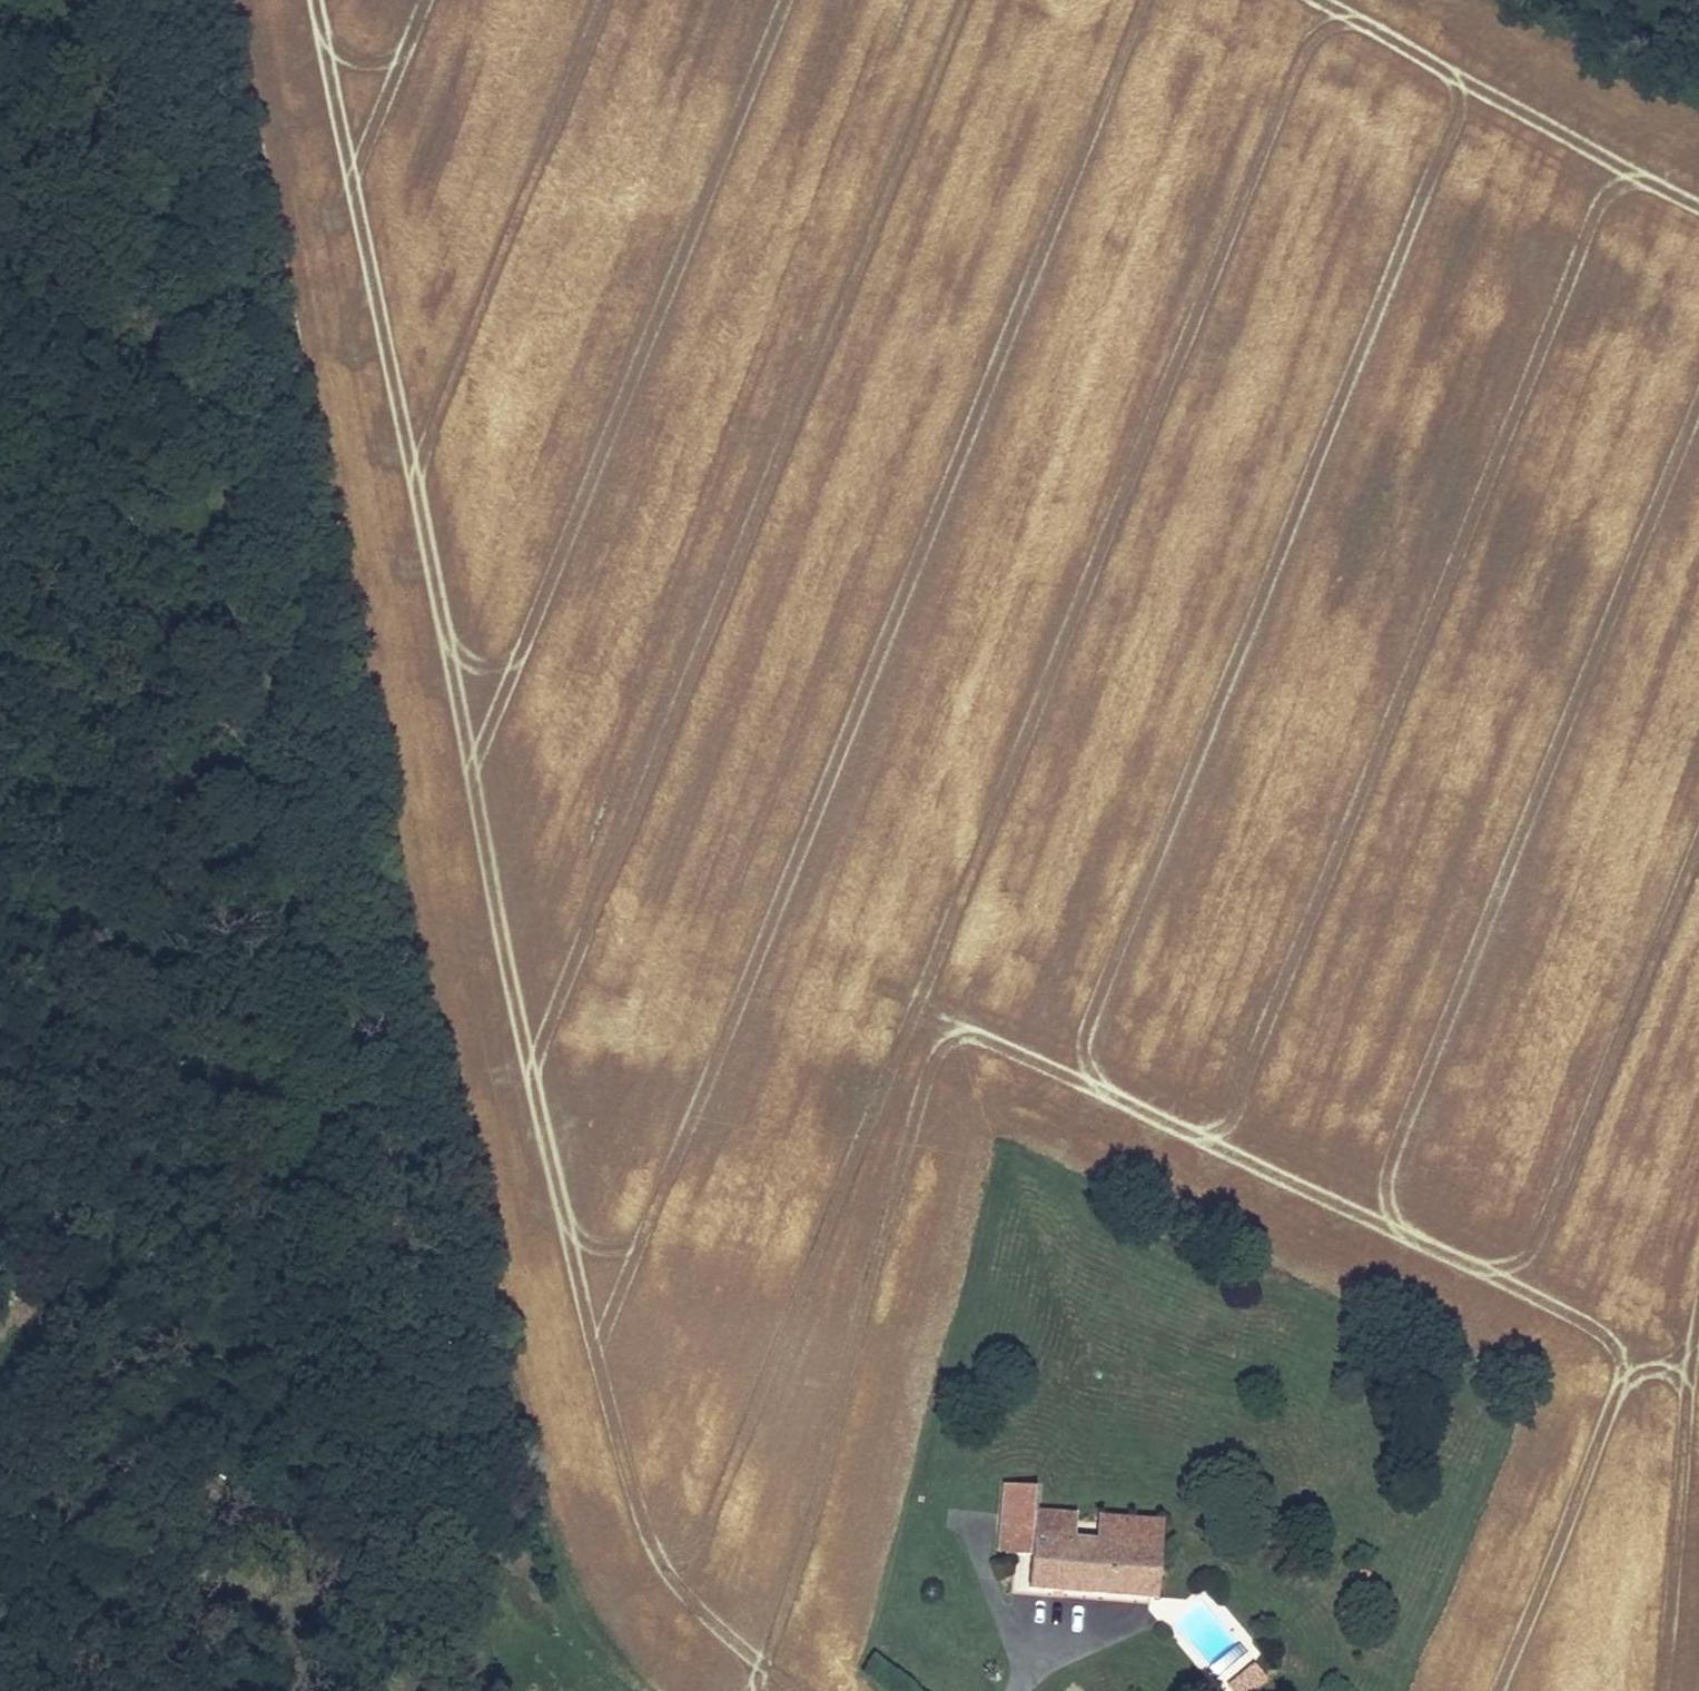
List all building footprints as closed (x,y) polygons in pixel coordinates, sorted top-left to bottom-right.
[(1032,1556),(1030,1587),(1053,1589),(1054,1587),(1064,1588),(1063,1590),(1127,1595),(1127,1593),(1145,1595),(1149,1548),(1131,1547),(1131,1545),(1097,1542),(1075,1541),(1036,1537),(1038,1513),(1038,1488),(1006,1485),(1000,1553),(1032,1556)] [(1036,1537),(1075,1541),(1077,1516),(1038,1513),(1036,1537)] [(1127,1593),(1127,1595),(1154,1597),(1161,1523),(1099,1518),(1097,1542),(1131,1545),(1131,1547),(1149,1548),(1145,1595),(1127,1593)] [(1358,1578),(1366,1582),(1370,1574),(1362,1570),(1358,1578)] [(1243,1677),(1254,1690),(1267,1680),(1256,1666),(1243,1677)] [(1231,1690),(1254,1690),(1243,1677),(1229,1688),(1231,1690)]
